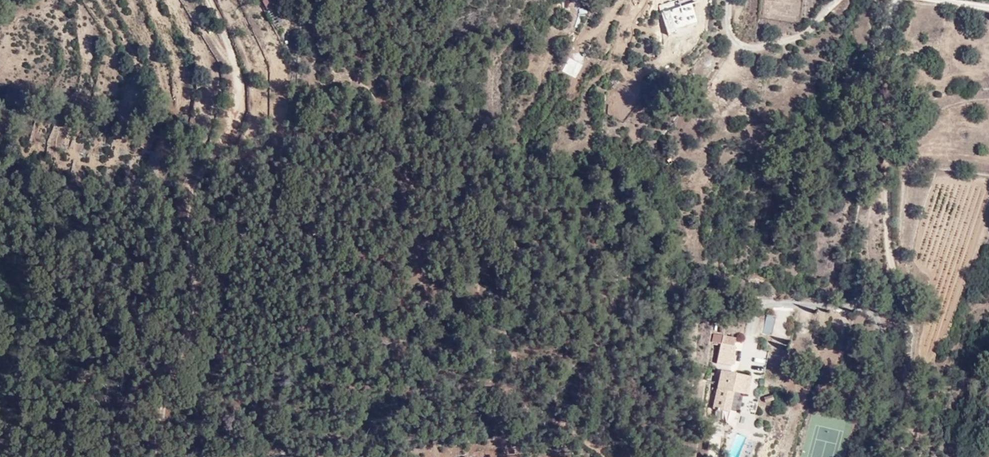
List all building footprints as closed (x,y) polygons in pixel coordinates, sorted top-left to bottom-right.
[(287,20),(277,0),(263,0),(262,0),(274,26),(287,20)] [(672,26),(694,21),(690,2),(694,1),(694,0),(676,0),(677,4),(659,8),(664,33),(673,31),(672,26)] [(352,326),(366,327),(366,312),(352,311),(352,326)] [(761,330),(771,332),(775,314),(764,312),(761,330)] [(718,341),(714,360),(729,363),(735,335),(709,330),(708,339),(718,341)] [(748,374),(718,367),(708,407),(728,412),(728,408),(737,409),(740,393),(744,394),(748,374)]
